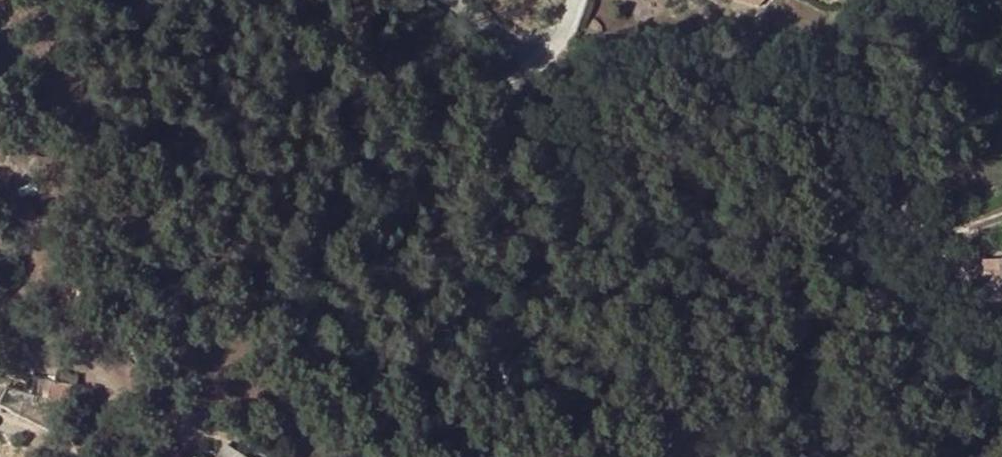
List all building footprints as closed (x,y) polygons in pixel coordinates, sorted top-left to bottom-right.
[(727,1),(757,10),(766,0),(727,0),(727,1)] [(976,262),(977,297),(989,297),(989,304),(1001,304),(1001,262),(976,262)] [(68,402),(72,385),(52,381),(48,397),(68,402)] [(15,400),(33,405),(35,396),(27,393),(18,391),(15,400)] [(217,456),(245,456),(225,444),(217,456)]
